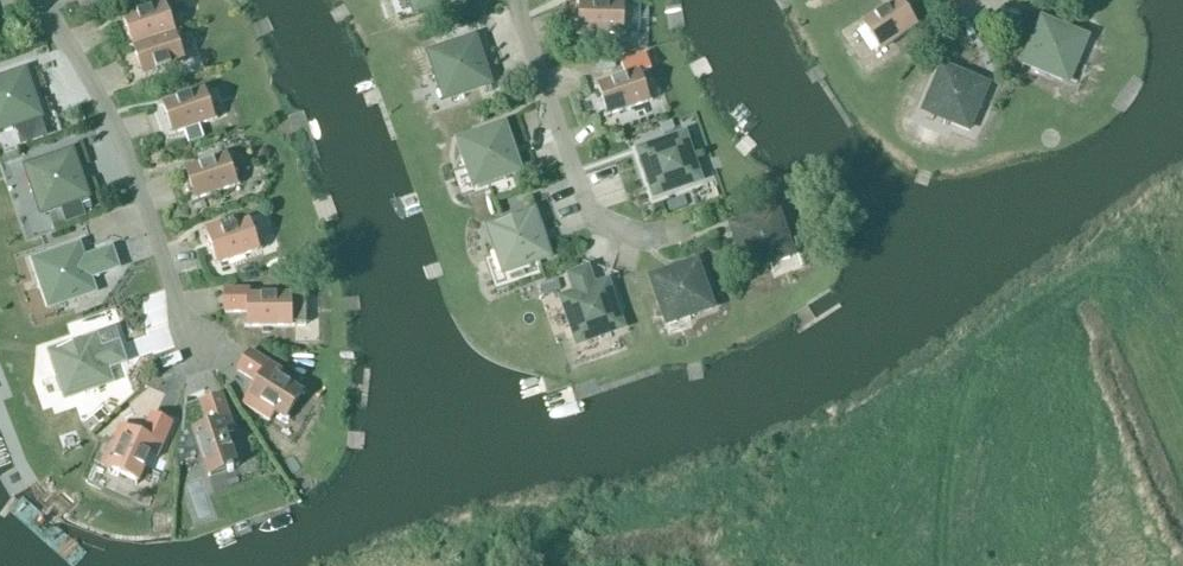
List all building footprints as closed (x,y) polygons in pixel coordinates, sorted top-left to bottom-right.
[(415,14),(454,0),(410,0),(415,14)] [(860,28),(877,53),(920,25),(903,0),(901,0),(860,28)] [(576,34),(627,35),(627,4),(577,3),(576,34)] [(175,33),(165,5),(123,19),(133,48),(175,33)] [(1023,64),(1068,83),(1087,38),(1042,19),(1023,64)] [(143,77),(185,62),(175,33),(133,48),(143,77)] [(429,54),(444,100),(491,84),(475,38),(429,54)] [(626,77),(595,88),(605,117),(653,101),(643,72),(651,69),(646,55),(621,63),(626,77)] [(924,111),(969,130),(988,86),(943,67),(924,111)] [(0,79),(0,131),(16,125),(22,143),(45,135),(39,118),(41,117),(25,71),(0,79)] [(219,110),(229,107),(221,80),(211,83),(219,110)] [(170,136),(218,119),(208,90),(160,106),(170,136)] [(504,125),(458,140),(474,186),(520,171),(504,125)] [(639,150),(655,197),(701,181),(685,134),(639,150)] [(72,151),(26,167),(42,213),(64,206),(69,220),(85,215),(80,200),(88,197),(72,151)] [(192,201),(240,184),(231,155),(182,172),(192,201)] [(731,225),(747,271),(793,256),(777,210),(731,225)] [(504,273),(550,257),(534,211),(488,227),(504,273)] [(214,265),(215,266),(263,250),(253,220),(222,231),(219,224),(206,229),(217,263),(214,265)] [(49,307),(95,292),(90,277),(117,268),(111,250),(84,260),(79,246),(33,261),(49,307)] [(667,324),(713,308),(697,262),(651,278),(667,324)] [(576,293),(562,298),(577,344),(623,328),(608,282),(594,287),(588,269),(570,275),(576,293)] [(247,289),(223,290),(223,312),(244,312),(245,328),(295,327),(305,327),(304,296),(295,296),(248,297),(247,289)] [(96,337),(50,352),(66,398),(112,383),(107,368),(124,362),(119,344),(114,330),(96,337)] [(252,347),(238,368),(255,379),(246,394),(242,401),(269,418),(274,411),(289,421),(305,395),(273,375),(280,365),(252,347)] [(208,475),(238,465),(227,434),(234,431),(222,396),(201,403),(208,425),(195,430),(193,426),(192,427),(208,475)] [(133,483),(146,453),(161,460),(176,426),(156,417),(146,438),(125,428),(126,425),(125,424),(105,471),(133,483)]
